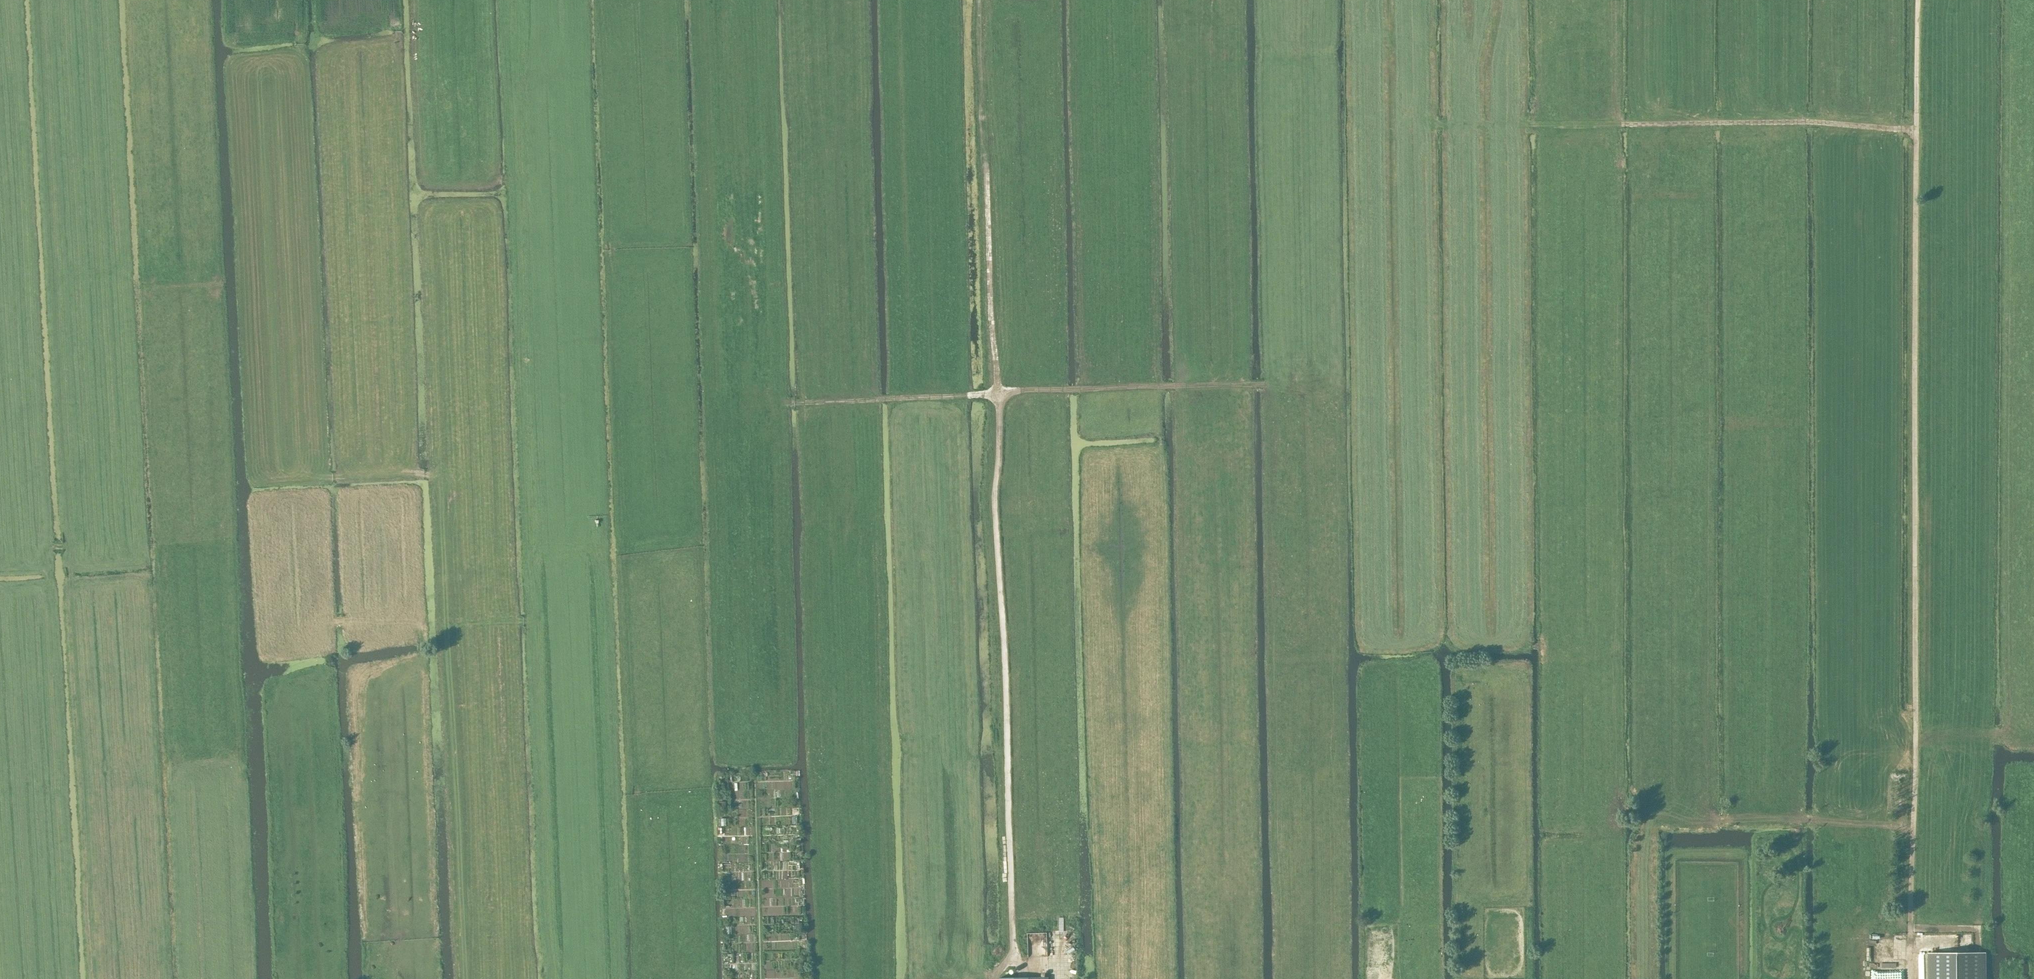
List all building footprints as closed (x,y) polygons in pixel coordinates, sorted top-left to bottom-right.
[(1927,978),(1986,978),(1986,952),(1927,953),(1927,978)]
